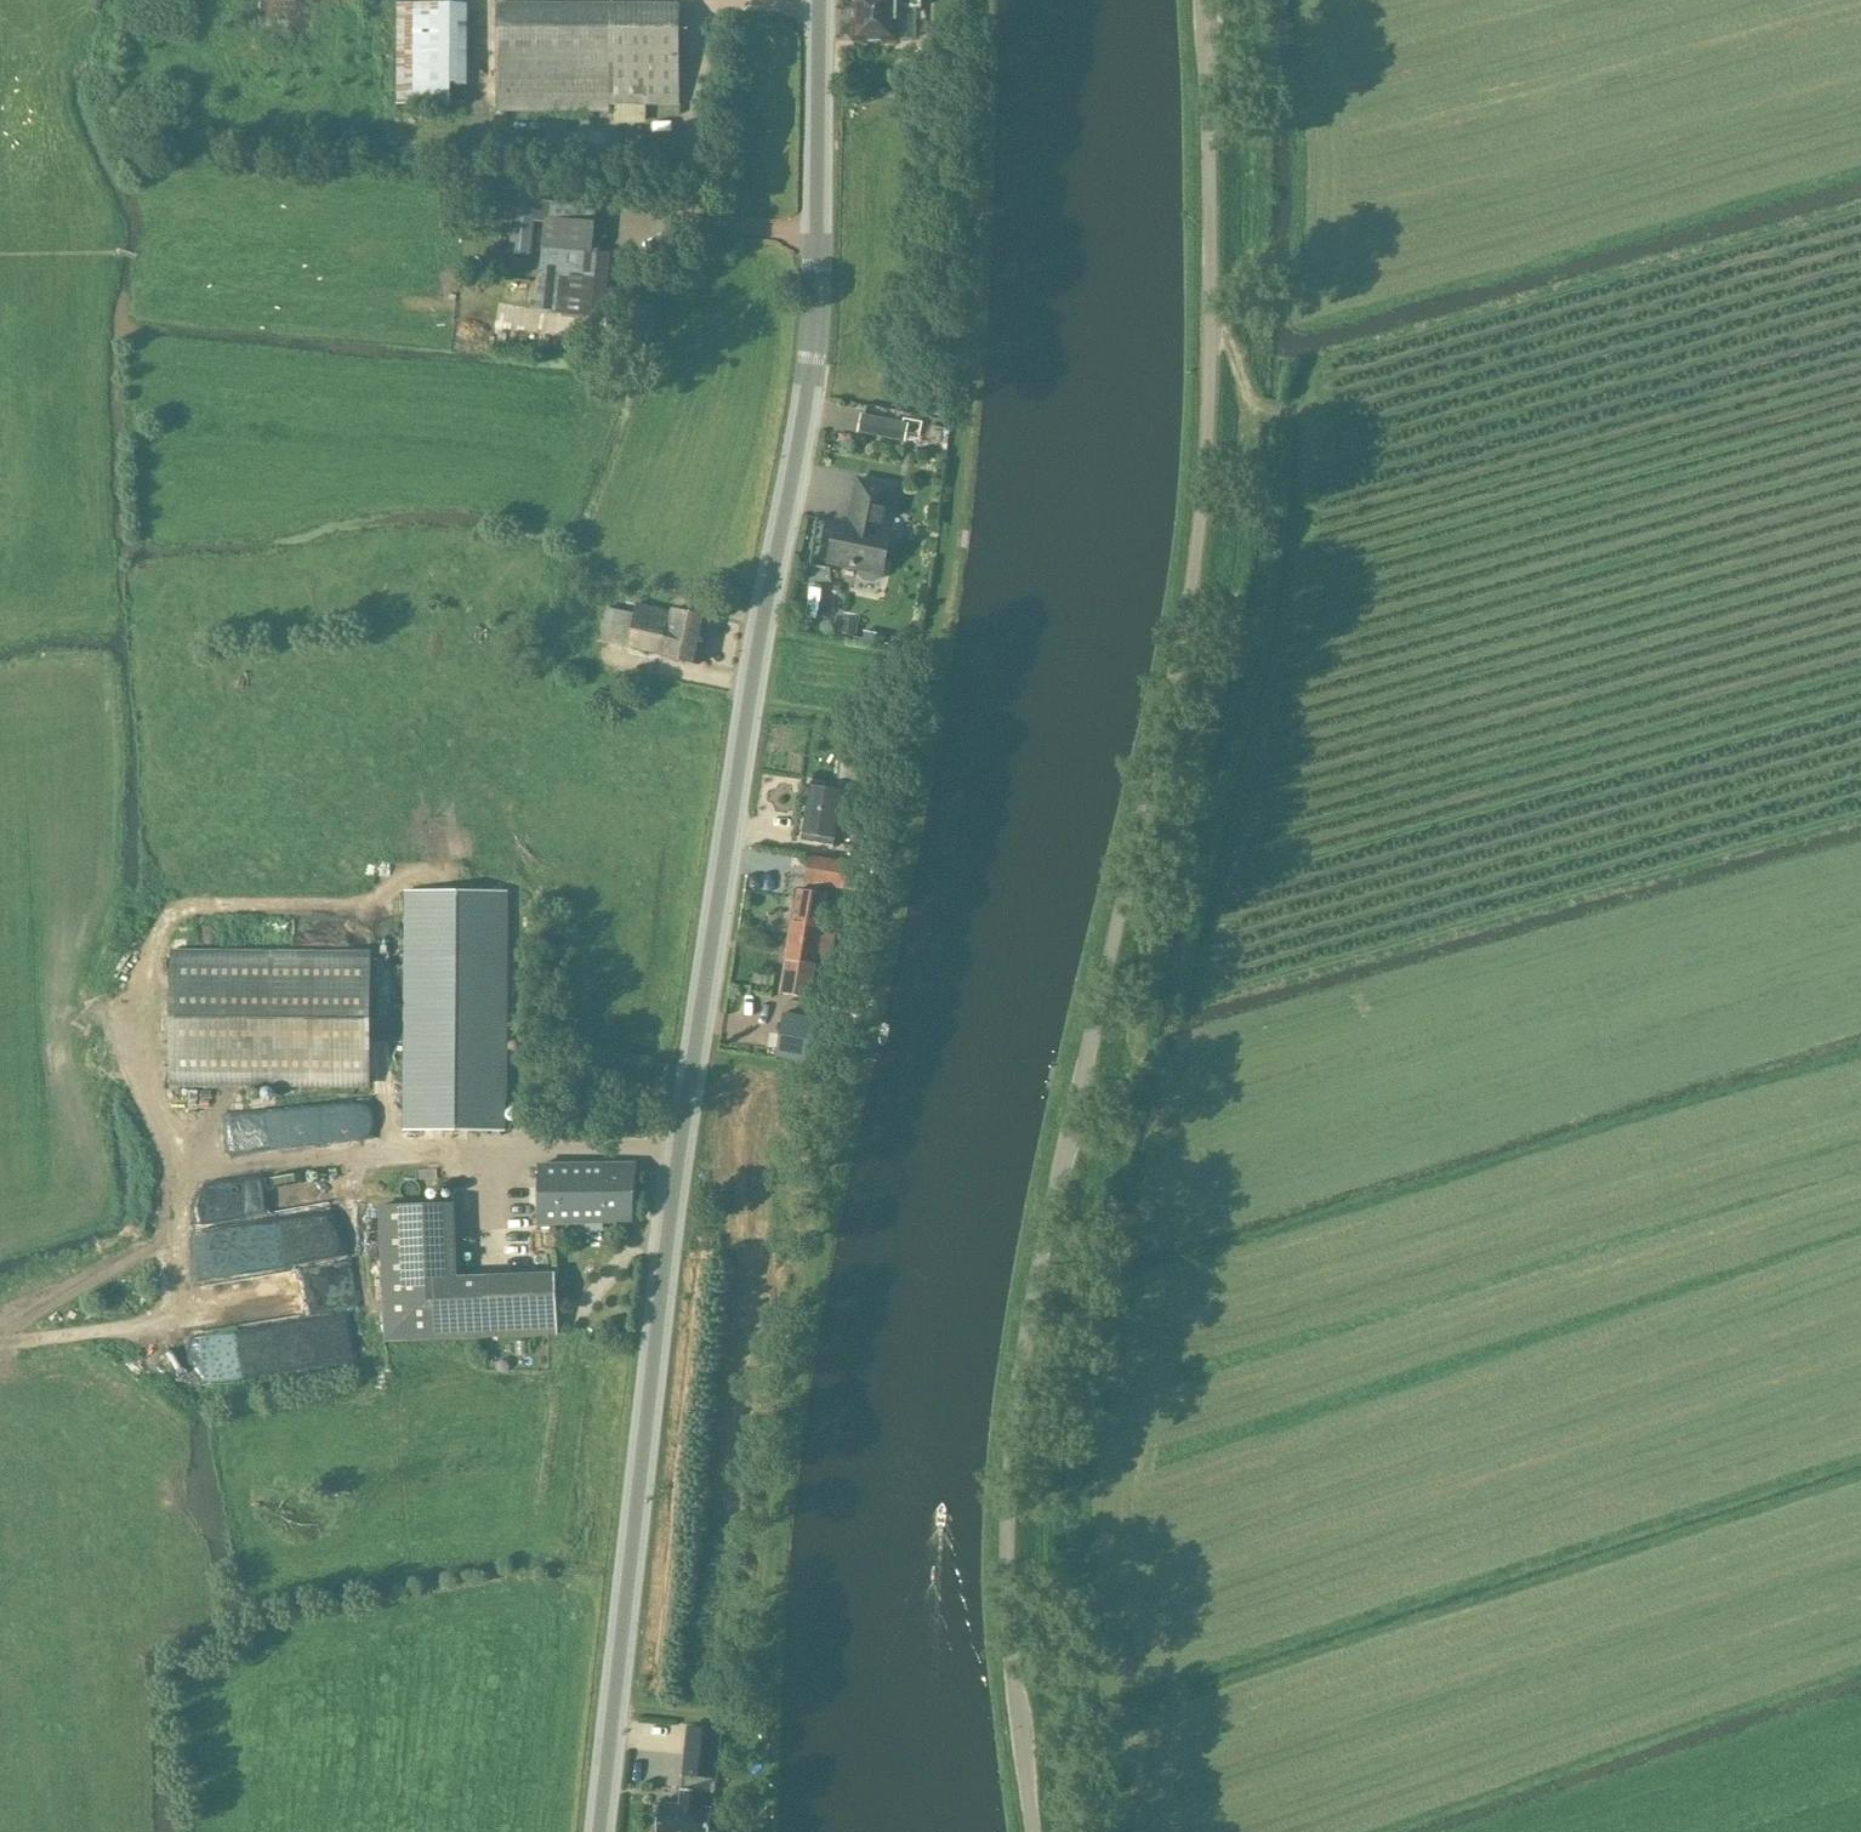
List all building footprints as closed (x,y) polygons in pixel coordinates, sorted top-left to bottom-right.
[(400,105),(473,104),(471,0),(398,2),(400,105)] [(854,41),(898,42),(898,9),(923,9),(923,0),(854,0),(854,21),(849,26),(849,36),(854,39),(854,41)] [(498,4),(497,112),(610,113),(610,105),(680,106),(680,4),(498,4)] [(468,185),(467,198),(479,199),(480,187),(468,185)] [(516,198),(511,254),(532,255),(535,221),(537,200),(516,198)] [(546,218),(543,247),(592,251),(595,222),(546,218)] [(493,322),(489,342),(546,351),(549,331),(493,322)] [(909,423),(862,415),(859,433),(905,442),(909,423)] [(837,521),(829,561),(862,568),(860,574),(865,579),(874,581),(880,578),(881,572),(884,572),(892,532),(880,530),(883,517),(886,518),(893,486),(859,479),(850,524),(837,521)] [(638,607),(638,610),(637,614),(608,608),(603,635),(630,641),(629,646),(698,663),(709,615),(673,606),(671,615),(638,607)] [(842,618),(840,632),(857,635),(859,621),(842,618)] [(835,785),(860,795),(870,769),(845,759),(835,785)] [(812,786),(806,821),(803,840),(834,844),(842,791),(812,786)] [(850,862),(809,856),(805,884),(846,890),(850,862)] [(799,888),(790,940),(796,941),(817,945),(820,926),(822,926),(835,929),(837,930),(840,910),(825,907),(827,893),(799,888)] [(404,891),(404,914),(404,1130),(506,1132),(508,891),(404,891)] [(782,994),(810,998),(811,998),(817,958),(830,961),(835,929),(822,926),(820,926),(817,945),(790,940),(782,994)] [(172,1083),(370,1084),(371,955),(172,953),(172,1083)] [(778,1046),(776,1056),(802,1061),(811,1062),(829,1065),(836,1022),(783,1013),(778,1043),(778,1046)] [(375,1139),(371,1102),(227,1115),(230,1151),(375,1139)] [(637,1164),(621,1164),(603,1163),(603,1165),(539,1166),(540,1224),(633,1220),(637,1164)] [(454,1204),(380,1207),(385,1341),(555,1334),(552,1274),(456,1278),(454,1204)] [(343,1213),(189,1234),(196,1285),(243,1279),(250,1324),(176,1334),(183,1383),(355,1360),(349,1311),(358,1310),(351,1260),(350,1260),(343,1213)] [(685,1775),(716,1778),(721,1731),(689,1728),(685,1775)] [(657,1831),(710,1831),(713,1809),(700,1808),(702,1791),(683,1789),(681,1806),(659,1804),(657,1831)]
